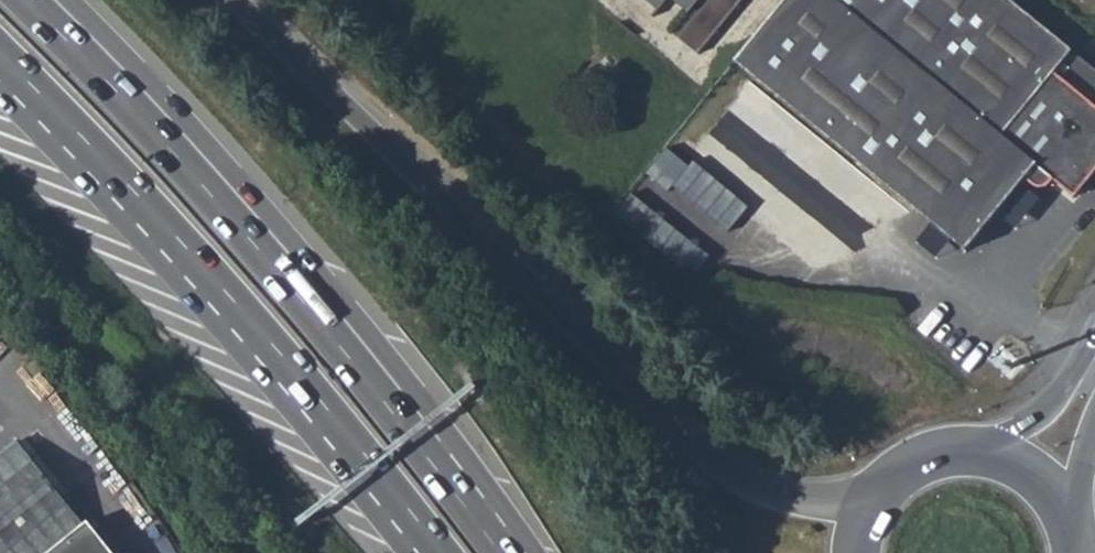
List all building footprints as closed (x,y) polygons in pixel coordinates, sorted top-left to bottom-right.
[(655,5),(650,12),(651,13),(662,0),(650,0),(655,5)] [(676,35),(696,51),(739,0),(705,0),(676,35)] [(685,7),(684,8),(686,10),(694,0),(677,0),(685,7)] [(734,58),(959,251),(1020,179),(1028,187),(1033,188),(1042,186),(1047,181),(1068,197),(1094,165),(1094,113),(1083,103),(1094,90),(1094,75),(1007,0),(782,0),(734,58)] [(84,534),(78,528),(124,491),(67,421),(22,457),(16,450),(0,463),(0,552),(60,552),(84,534)] [(60,552),(106,552),(88,531),(60,552)]
